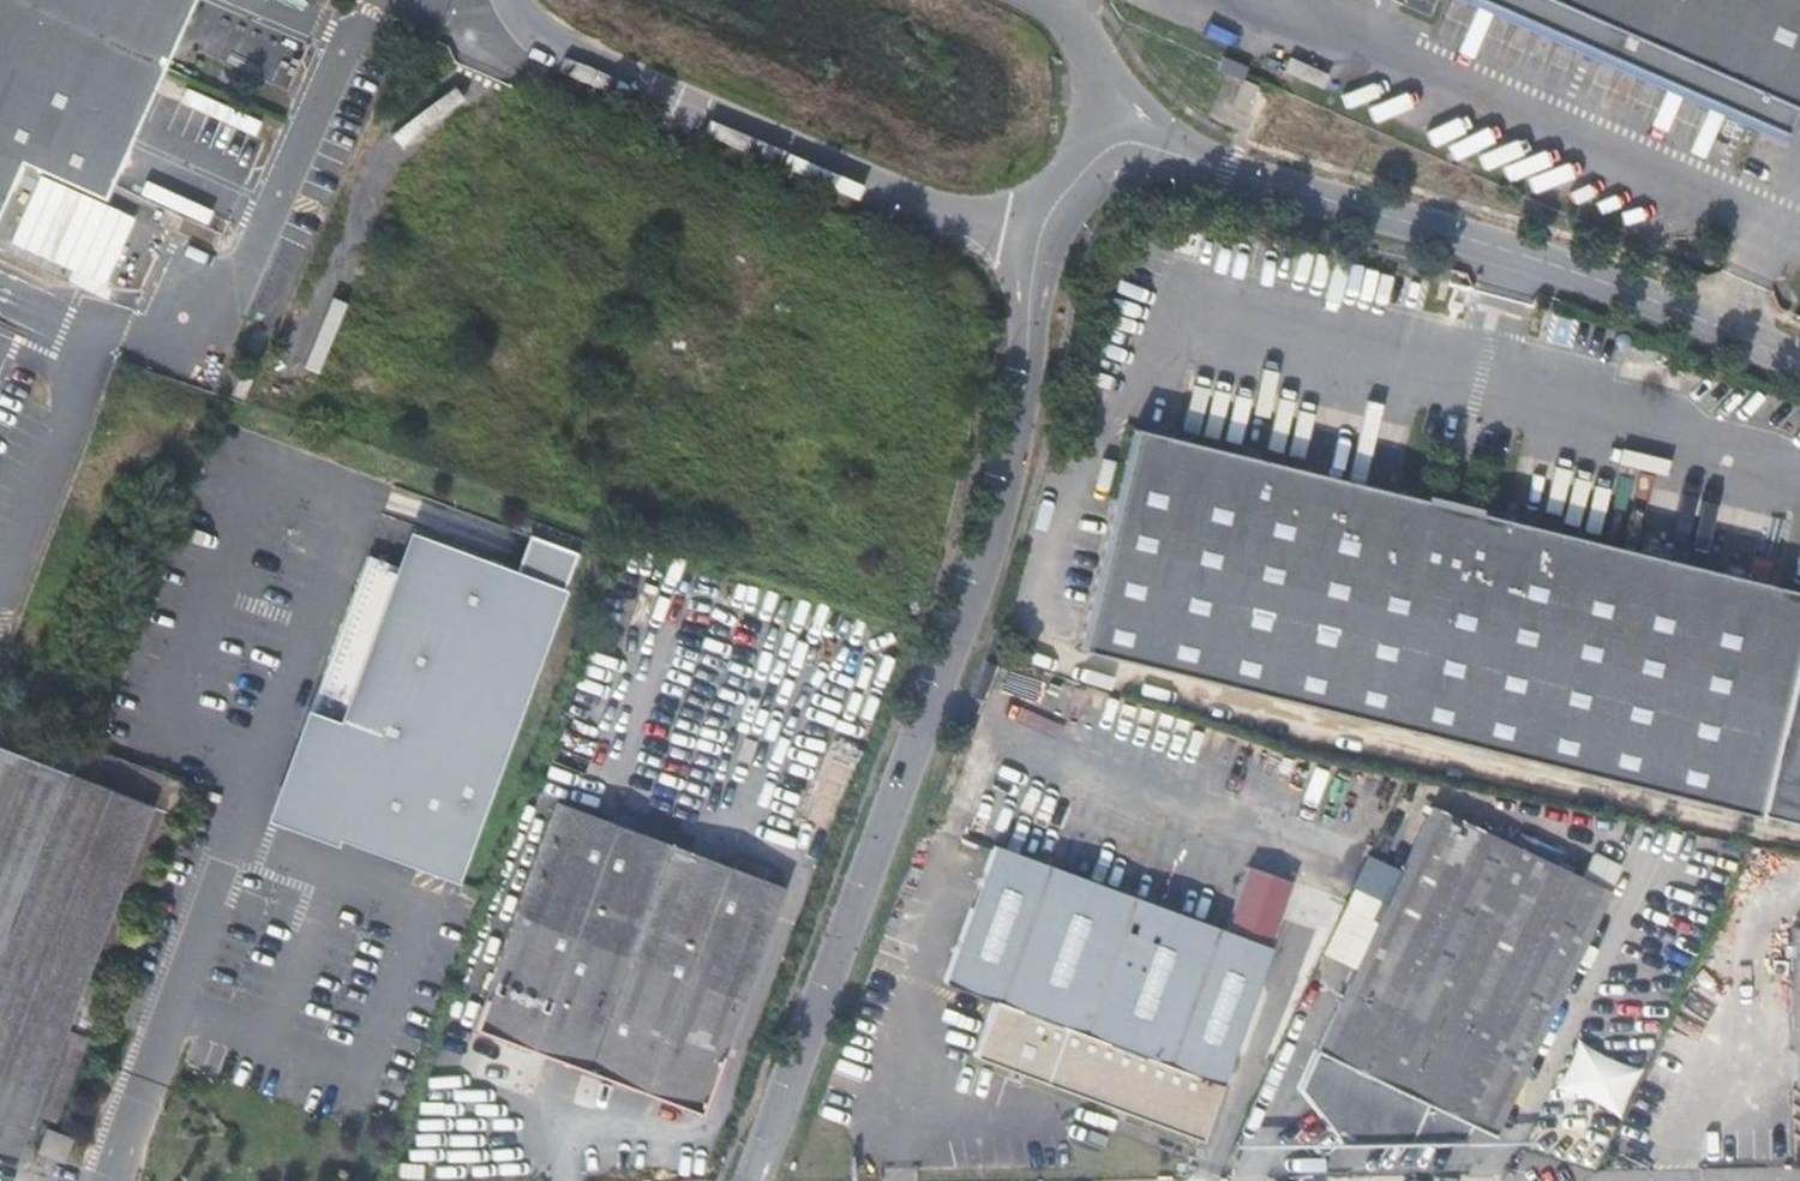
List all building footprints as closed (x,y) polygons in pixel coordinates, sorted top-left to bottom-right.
[(19,153),(101,191),(187,0),(0,0),(0,196),(19,153)] [(1769,127),(1799,56),(1799,0),(1476,0),(1769,127)] [(689,150),(668,141),(663,152),(684,161),(689,150)] [(45,211),(44,212),(28,205),(9,249),(82,281),(102,236),(45,211)] [(228,391),(240,396),(248,376),(236,371),(228,391)] [(1794,594),(1137,431),(1082,650),(1744,815),(1794,594)] [(531,574),(416,531),(345,719),(319,789),(313,787),(302,815),(358,836),(421,860),(420,863),(458,877),(581,551),(545,537),(531,574)] [(319,789),(345,719),(329,713),(289,822),(354,846),(358,836),(302,815),(313,787),(319,789)] [(14,763),(21,744),(0,736),(0,758),(14,763)] [(80,956),(91,929),(120,941),(179,781),(143,766),(68,737),(60,757),(22,742),(21,744),(14,763),(0,758),(0,1158),(80,956)] [(703,1113),(786,887),(559,804),(476,1030),(703,1113)] [(1493,1138),(1620,871),(1592,859),(1582,882),(1430,811),(1296,1091),(1340,1142),(1461,1143),(1470,1127),(1493,1138)] [(1196,1140),(1269,951),(996,847),(945,980),(995,999),(974,1054),(1196,1140)] [(91,929),(80,956),(110,967),(120,941),(91,929)] [(1559,1084),(1621,1112),(1641,1067),(1579,1039),(1559,1084)] [(31,1159),(45,1164),(54,1141),(40,1136),(31,1159)] [(54,1141),(45,1164),(58,1169),(66,1146),(54,1141)]
